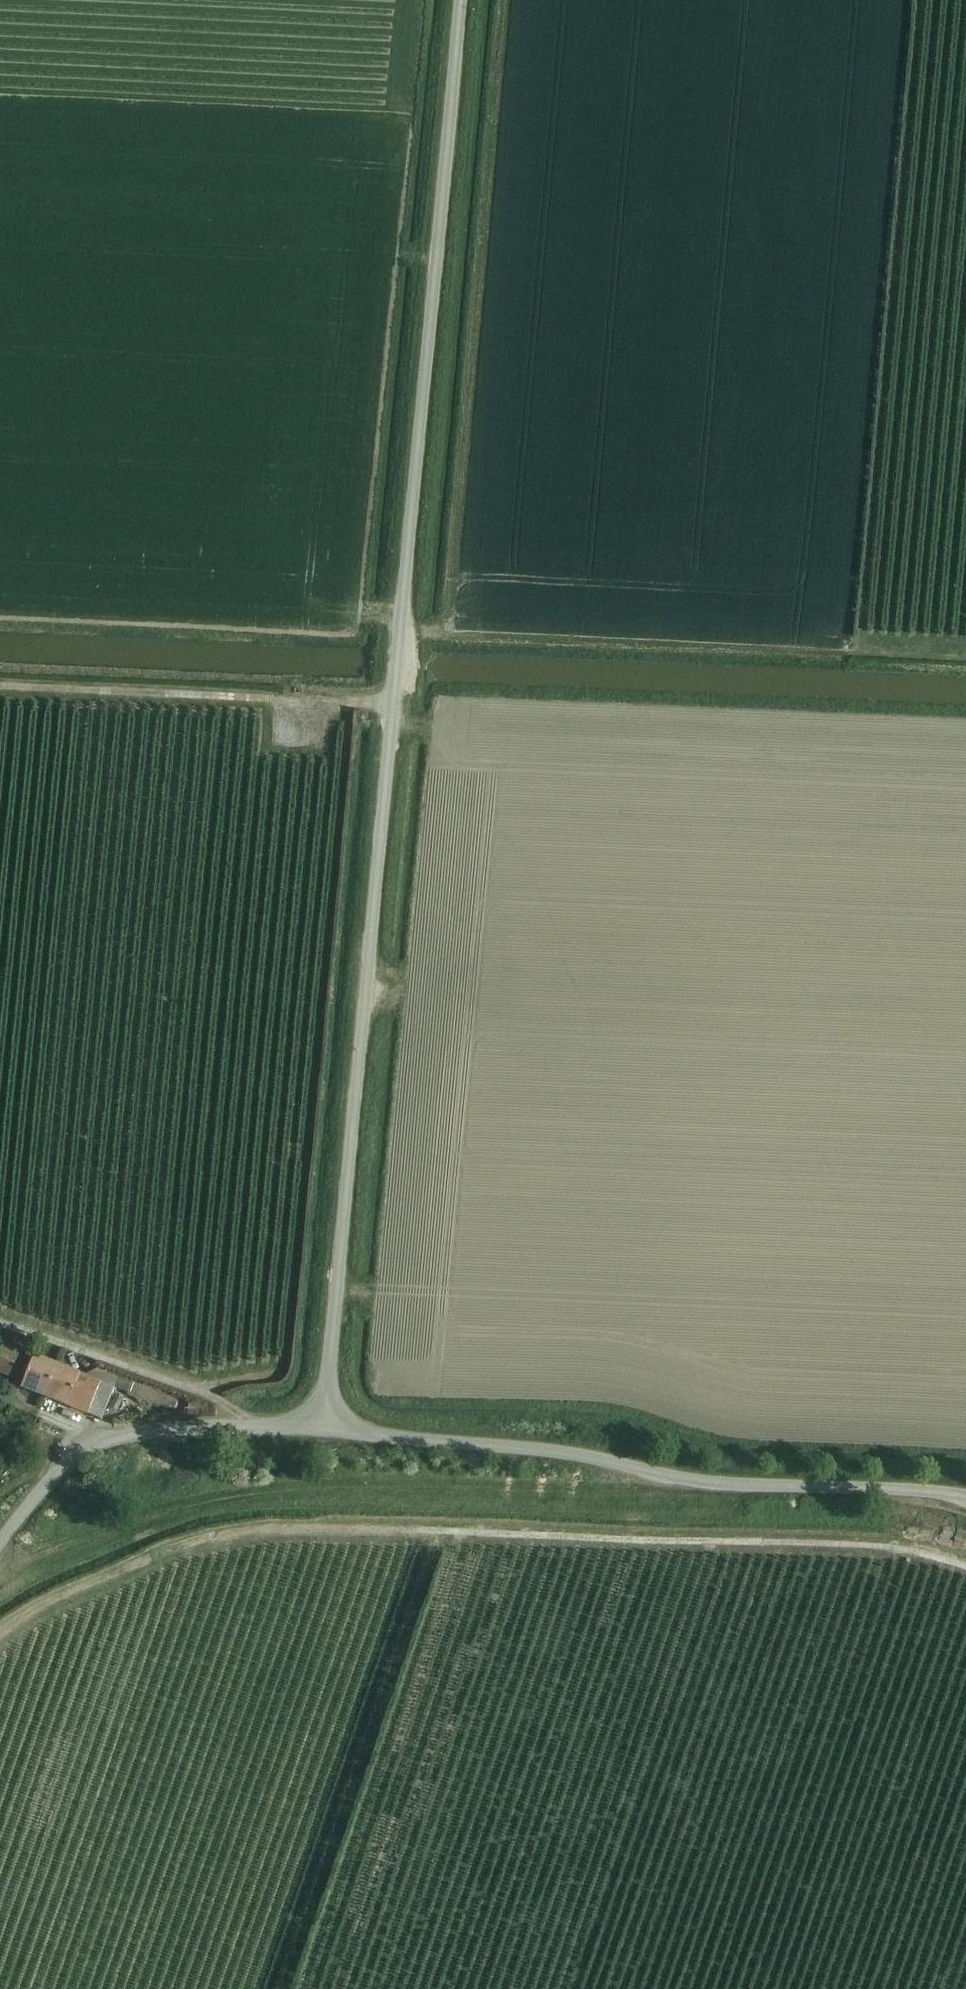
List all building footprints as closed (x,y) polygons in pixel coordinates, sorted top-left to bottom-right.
[(56,1368),(34,1359),(0,1345),(0,1370),(26,1380),(21,1391),(42,1399),(56,1368)] [(113,1391),(56,1368),(42,1399),(98,1421),(100,1423),(113,1391)] [(133,1381),(128,1395),(166,1409),(171,1395),(133,1381)]
